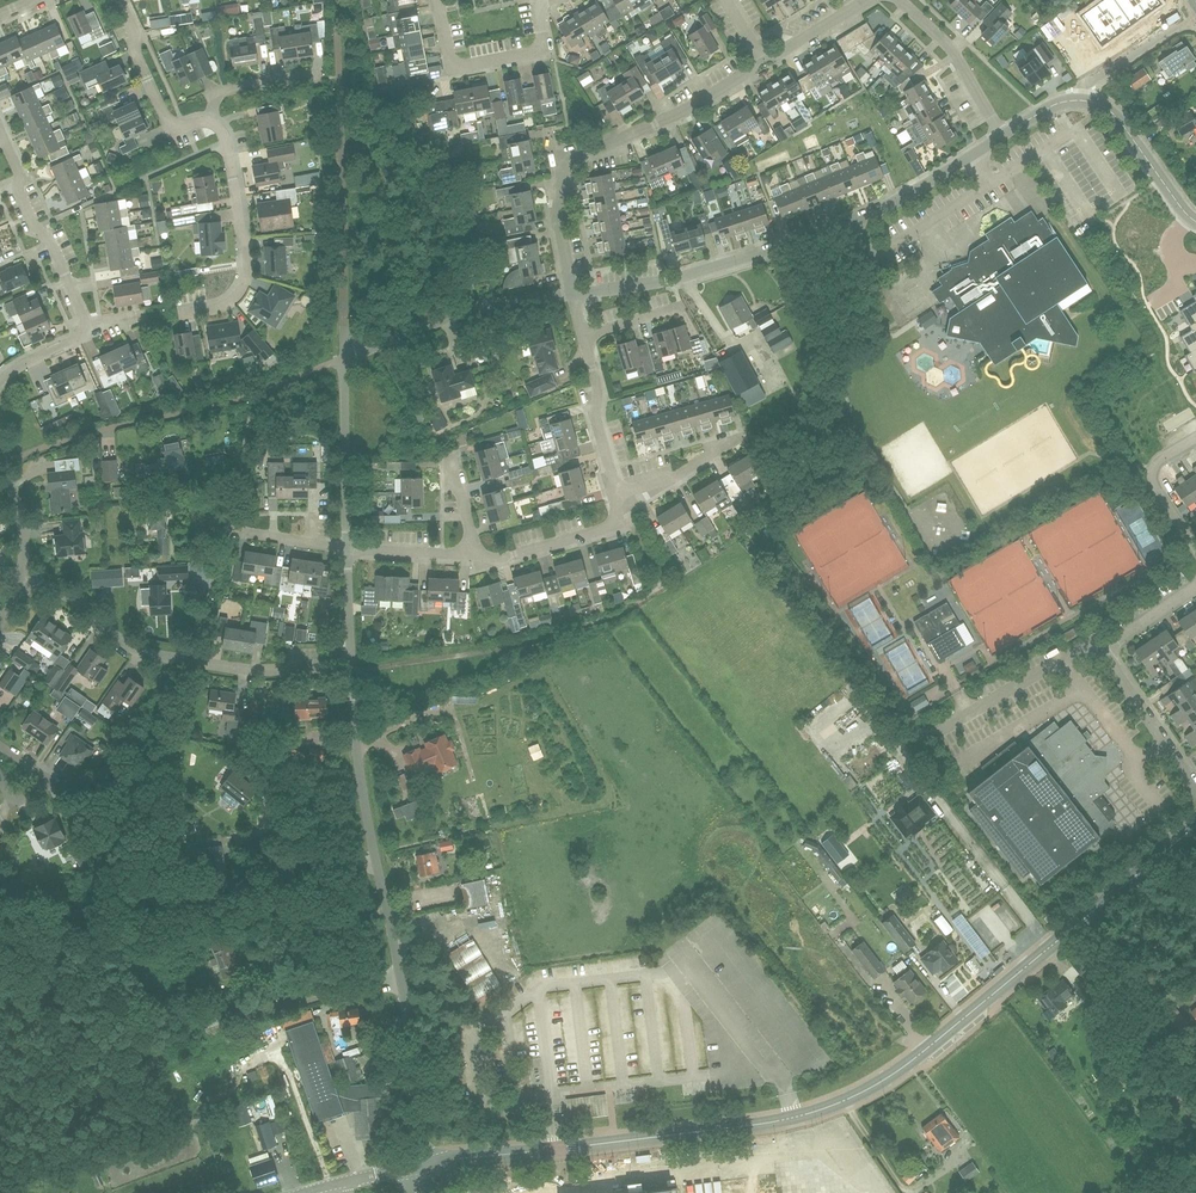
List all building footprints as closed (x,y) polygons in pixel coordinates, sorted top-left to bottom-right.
[(395,4),(386,6),(388,14),(415,8),(413,2),(417,1),(417,0),(395,0),(395,4)] [(587,9),(602,34),(606,31),(602,24),(609,20),(610,22),(616,19),(608,7),(602,10),(596,0),(591,3),(593,5),(587,9)] [(628,0),(613,0),(614,3),(608,7),(616,19),(622,16),(621,13),(627,9),(631,16),(636,13),(628,0)] [(636,13),(653,3),(651,0),(628,0),(636,13)] [(674,0),(665,4),(669,11),(677,8),(674,0)] [(770,17),(776,14),(771,5),(776,2),(774,0),(760,0),(770,17)] [(979,8),(971,0),(955,0),(950,5),(969,23),(975,16),(980,21),(995,5),(990,0),(986,0),(979,8)] [(1116,35),(1123,30),(1122,29),(1130,24),(1113,0),(1102,0),(1097,3),(1098,5),(1096,6),(1116,34),(1116,35)] [(1130,25),(1137,20),(1136,19),(1144,14),(1134,0),(1113,0),(1130,25)] [(1144,14),(1144,15),(1151,10),(1150,9),(1159,3),(1158,0),(1134,0),(1144,14)] [(238,2),(228,4),(229,14),(239,13),(238,2)] [(988,27),(981,34),(993,45),(1008,29),(1002,23),(1011,13),(1001,3),(983,22),(988,27)] [(1093,6),(1081,15),(1102,45),(1108,40),(1116,34),(1096,6),(1094,7),(1093,6)] [(689,15),(684,7),(674,12),(678,21),(689,15)] [(415,8),(388,14),(392,35),(420,29),(417,15),(416,15),(415,8)] [(579,10),(574,13),(587,34),(593,30),(597,37),(602,34),(587,9),(580,13),(579,10)] [(377,10),(371,12),(373,22),(380,20),(377,10)] [(83,11),(69,17),(78,37),(81,44),(92,39),(93,40),(105,35),(94,11),(85,15),(83,11)] [(266,41),(264,29),(261,11),(253,13),(256,35),(246,37),(247,44),(230,46),(233,65),(249,63),(249,64),(258,63),(255,42),(266,41)] [(262,12),(264,22),(271,20),(269,11),(262,12)] [(659,12),(654,15),(658,23),(663,20),(659,12)] [(587,34),(574,13),(570,16),(568,15),(564,18),(563,20),(570,31),(564,34),(571,46),(577,43),(580,48),(585,44),(581,37),(587,34)] [(699,18),(704,27),(690,36),(702,55),(716,47),(707,31),(715,27),(706,13),(699,18)] [(171,26),(181,24),(179,15),(169,16),(171,26)] [(376,38),(372,17),(365,18),(369,39),(376,38)] [(151,29),(170,26),(169,18),(150,21),(151,29)] [(867,39),(874,34),(866,22),(859,26),(867,39)] [(56,23),(43,29),(56,57),(60,55),(57,48),(65,44),(56,23)] [(304,33),(295,34),(298,57),(314,54),(311,39),(319,37),(317,23),(302,26),(304,33)] [(298,57),(295,34),(287,35),(285,26),(264,29),(266,41),(266,43),(273,42),(274,50),(281,48),(283,59),(298,57)] [(859,26),(852,31),(859,43),(867,39),(859,26)] [(1018,39),(1025,31),(1021,27),(1013,34),(1018,39)] [(43,29),(39,30),(31,34),(40,55),(48,52),(52,59),(56,57),(43,29)] [(420,29),(392,35),(395,48),(401,47),(423,43),(420,29)] [(852,31),(844,35),(852,48),(855,46),(859,43),(852,31)] [(867,39),(859,43),(855,46),(864,55),(865,54),(870,58),(875,52),(881,57),(897,39),(893,36),(891,38),(886,32),(879,39),(874,34),(867,39)] [(40,55),(31,34),(19,40),(29,64),(31,69),(36,67),(32,59),(40,55)] [(29,64),(19,40),(17,35),(5,41),(14,62),(22,58),(25,66),(29,64)] [(671,48),(659,56),(670,74),(682,67),(677,58),(683,54),(671,35),(665,39),(671,48)] [(852,48),(844,35),(836,40),(843,53),(852,48)] [(379,38),(369,40),(371,49),(378,48),(378,47),(381,46),(379,38)] [(897,39),(881,57),(886,61),(880,67),(884,71),(904,50),(899,45),(901,43),(897,39)] [(112,40),(99,47),(104,57),(118,50),(112,40)] [(0,43),(0,64),(5,75),(17,69),(14,62),(5,41),(0,43)] [(1174,51),(1158,62),(1169,77),(1185,66),(1187,70),(1195,65),(1195,64),(1193,59),(1194,58),(1186,46),(1185,47),(1181,41),(1171,47),(1174,51)] [(1042,42),(1016,61),(1020,68),(1019,68),(1024,76),(1028,73),(1034,81),(1032,83),(1048,72),(1041,63),(1045,61),(1046,62),(1053,57),(1042,42)] [(423,43),(401,47),(404,62),(425,57),(423,43)] [(851,71),(847,64),(834,43),(829,46),(831,49),(825,53),(840,78),(851,71)] [(608,47),(602,51),(605,55),(611,52),(608,47)] [(212,60),(208,61),(202,48),(187,54),(198,78),(217,70),(217,67),(215,61),(212,60)] [(1006,48),(1000,51),(1004,61),(1011,58),(1006,48)] [(170,49),(161,53),(168,71),(175,68),(183,85),(198,78),(187,54),(175,60),(170,49)] [(910,55),(904,50),(884,71),(888,75),(891,72),(897,76),(895,78),(901,83),(909,77),(915,72),(907,66),(916,57),(912,53),(910,55)] [(670,74),(659,56),(652,60),(647,53),(642,56),(640,54),(634,57),(643,73),(649,69),(657,82),(670,74)] [(817,54),(812,57),(825,77),(829,84),(840,78),(825,53),(818,57),(817,54)] [(577,65),(580,57),(569,54),(567,60),(569,61),(569,62),(577,65)] [(404,62),(398,63),(402,84),(408,83),(417,81),(415,74),(421,73),(428,72),(425,57),(404,62)] [(812,57),(808,59),(809,62),(803,66),(808,74),(802,78),(809,90),(813,97),(831,86),(829,84),(825,77),(812,57)] [(79,60),(62,68),(65,74),(76,69),(82,66),(79,60)] [(100,83),(103,90),(125,80),(119,66),(110,70),(106,61),(81,73),(86,82),(89,88),(100,83)] [(376,75),(386,73),(384,65),(375,67),(376,75)] [(636,82),(643,78),(636,65),(622,73),(626,80),(619,84),(631,103),(644,94),(636,82)] [(866,71),(861,66),(855,72),(859,78),(866,71)] [(266,78),(275,76),(273,67),(263,69),(266,78)] [(37,80),(44,77),(40,69),(33,72),(36,79),(37,80)] [(1130,91),(1133,89),(1149,78),(1143,69),(1124,81),(1130,91)] [(29,82),(36,79),(33,72),(32,70),(25,73),(29,82)] [(590,74),(588,70),(577,77),(579,81),(590,74)] [(80,80),(77,71),(66,76),(70,85),(80,80)] [(786,76),(780,80),(795,105),(806,122),(810,119),(812,118),(810,115),(810,113),(809,111),(808,110),(806,108),(802,101),(800,102),(795,95),(802,91),(803,93),(809,90),(802,78),(796,81),(789,71),(785,74),(786,76)] [(1066,82),(1072,78),(1068,72),(1062,77),(1066,82)] [(530,96),(533,111),(543,109),(542,104),(554,101),(554,100),(549,73),(533,76),(537,94),(530,96)] [(51,78),(55,88),(65,83),(60,74),(51,78)] [(909,77),(901,83),(897,86),(901,92),(903,91),(907,98),(900,102),(903,107),(928,92),(924,85),(927,84),(924,79),(913,85),(909,77)] [(520,78),(504,81),(509,109),(522,107),(523,113),(533,111),(530,96),(523,97),(520,78)] [(772,81),(767,84),(780,105),(786,101),(790,108),(795,105),(780,80),(774,84),(772,81)] [(40,82),(32,86),(11,95),(17,108),(38,98),(34,90),(42,87),(40,82)] [(631,103),(619,84),(612,89),(608,82),(597,90),(604,102),(610,98),(617,111),(631,103)] [(6,84),(0,86),(0,96),(10,91),(6,84)] [(780,105),(767,84),(763,87),(764,89),(758,93),(763,101),(757,105),(764,117),(770,113),(773,119),(778,115),(774,108),(780,105)] [(486,115),(487,113),(486,108),(492,107),(495,120),(497,120),(505,118),(502,100),(490,102),(488,92),(486,85),(470,88),(474,110),(476,110),(477,115),(479,116),(486,115)] [(474,110),(470,88),(454,91),(458,114),(463,113),(465,121),(476,119),(474,110)] [(844,88),(835,94),(840,101),(848,96),(844,88)] [(928,92),(903,107),(910,120),(912,124),(930,114),(927,108),(937,102),(934,97),(932,98),(928,92)] [(309,102),(316,100),(314,93),(307,95),(309,102)] [(120,125),(141,115),(135,102),(121,108),(115,96),(99,103),(108,121),(117,118),(120,125)] [(38,98),(17,108),(22,120),(55,105),(54,102),(42,107),(38,98)] [(75,108),(72,99),(63,103),(67,111),(75,108)] [(448,128),(443,103),(437,104),(435,102),(427,104),(426,107),(430,131),(448,128)] [(260,125),(257,126),(258,131),(261,130),(263,142),(282,138),(280,128),(277,111),(282,110),(281,103),(270,105),(271,112),(258,115),(260,125)] [(444,103),(443,103),(448,128),(458,126),(455,109),(446,111),(444,103)] [(55,105),(22,120),(28,132),(49,123),(46,115),(53,112),(53,111),(62,107),(61,104),(55,106),(55,105)] [(747,106),(734,114),(745,132),(753,127),(757,134),(762,130),(764,134),(770,131),(760,115),(754,119),(747,106)] [(878,110),(883,118),(890,114),(888,110),(882,108),(878,110)] [(1171,120),(1181,136),(1195,128),(1195,118),(1194,119),(1189,109),(1171,120)] [(745,132),(734,114),(721,121),(729,135),(723,138),(733,153),(740,149),(737,146),(749,139),(745,132)] [(930,114),(912,124),(913,124),(923,141),(948,126),(944,120),(947,119),(944,114),(934,120),(930,114)] [(141,115),(120,125),(129,143),(120,147),(123,154),(139,147),(133,135),(147,129),(147,127),(149,126),(146,118),(143,119),(141,115)] [(802,116),(792,122),(797,131),(807,125),(802,116)] [(508,135),(505,118),(497,120),(500,136),(508,135)] [(102,131),(98,121),(89,125),(93,135),(102,131)] [(49,123),(28,132),(34,145),(62,132),(60,128),(53,132),(49,123)] [(1105,123),(1100,126),(1104,133),(1109,129),(1105,123)] [(780,125),(773,129),(780,141),(794,133),(790,126),(783,130),(780,125)] [(948,126),(923,141),(925,146),(933,142),(936,148),(957,136),(954,131),(952,133),(948,126)] [(727,152),(719,140),(712,144),(705,131),(692,139),(703,158),(710,153),(714,160),(727,152)] [(864,134),(870,147),(877,144),(871,131),(864,134)] [(62,132),(34,145),(39,158),(49,154),(52,161),(70,153),(67,146),(60,148),(58,142),(65,139),(62,132)] [(511,159),(532,154),(529,139),(520,141),(518,133),(499,137),(503,159),(510,158),(511,159)] [(88,143),(94,141),(91,134),(85,137),(88,143)] [(480,153),(500,151),(498,140),(479,142),(480,153)] [(269,162),(253,165),(257,185),(280,181),(278,169),(285,167),(284,160),(295,158),(293,146),(267,150),(269,162)] [(661,152),(670,171),(678,168),(681,176),(688,174),(696,191),(705,188),(690,156),(681,160),(675,146),(661,152)] [(830,153),(827,147),(821,149),(823,156),(830,153)] [(911,148),(903,153),(917,176),(925,171),(911,148)] [(670,171),(661,152),(648,158),(654,172),(646,176),(652,189),(666,183),(663,175),(670,171)] [(863,152),(859,154),(870,182),(884,177),(875,155),(866,159),(863,152)] [(80,154),(72,157),(51,166),(57,179),(78,170),(75,162),(82,159),(80,154)] [(532,154),(511,159),(512,167),(501,169),(499,172),(500,177),(502,179),(503,183),(521,180),(520,173),(535,170),(532,154)] [(855,155),(858,162),(849,166),(858,187),(870,182),(859,154),(855,155)] [(728,163),(736,178),(744,175),(734,159),(728,163)] [(94,165),(98,173),(104,170),(100,162),(94,165)] [(858,187),(849,166),(841,169),(838,162),(833,164),(845,192),(858,187)] [(845,192),(833,164),(830,165),(833,173),(824,176),(833,198),(845,192)] [(632,170),(634,177),(642,175),(641,168),(632,170)] [(78,170),(57,179),(63,192),(91,179),(90,175),(82,178),(78,170)] [(760,177),(763,184),(767,182),(769,177),(767,172),(759,175),(760,177)] [(813,172),(808,174),(820,203),(833,198),(824,176),(816,180),(813,172)] [(318,173),(311,174),(313,185),(320,184),(318,173)] [(613,183),(611,173),(590,177),(591,182),(585,183),(586,188),(613,183)] [(807,183),(799,187),(807,208),(820,203),(808,174),(804,176),(807,183)] [(194,178),(197,196),(194,197),(192,199),(193,203),(196,203),(218,199),(217,191),(215,191),(212,175),(194,178)] [(91,179),(63,192),(68,204),(89,195),(86,186),(93,183),(91,179)] [(615,193),(613,183),(586,188),(587,193),(593,192),(594,197),(615,193)] [(735,183),(716,189),(719,197),(737,191),(735,183)] [(788,183),(783,185),(795,213),(807,208),(799,187),(791,190),(788,183)] [(779,186),(782,193),(773,197),(782,218),(795,213),(783,185),(779,186)] [(512,209),(533,205),(530,190),(516,192),(515,186),(496,190),(498,197),(504,196),(506,204),(511,202),(512,209)] [(277,202),(260,205),(263,228),(292,224),(289,206),(295,205),(298,201),(296,187),(276,190),(277,202)] [(702,192),(706,202),(716,198),(713,188),(702,192)] [(679,195),(676,189),(668,192),(670,199),(679,195)] [(691,194),(694,204),(702,202),(698,191),(691,194)] [(615,193),(594,197),(595,202),(589,203),(590,208),(616,203),(615,193)] [(150,205),(148,195),(141,196),(143,206),(150,205)] [(638,207),(647,206),(646,198),(637,200),(638,207)] [(127,208),(119,209),(117,199),(95,203),(97,217),(128,212),(127,208)] [(196,203),(193,203),(171,207),(173,218),(182,217),(181,214),(198,211),(196,203)] [(618,212),(616,203),(590,208),(591,213),(597,212),(598,216),(618,212)] [(752,206),(760,232),(766,230),(764,224),(769,223),(762,203),(752,206)] [(533,205),(512,209),(514,217),(504,219),(507,235),(524,231),(522,223),(536,220),(533,205)] [(760,232),(752,206),(743,209),(749,229),(754,228),(756,234),(760,232)] [(152,216),(150,208),(142,210),(143,214),(147,217),(152,216)] [(749,229),(743,209),(733,213),(741,238),(747,237),(745,231),(749,229)] [(1093,268),(1064,223),(1059,226),(1060,228),(1053,233),(1042,217),(1037,220),(1031,210),(1014,221),(1010,216),(984,233),(988,239),(970,251),(967,262),(950,267),(951,269),(937,278),(941,284),(931,291),(939,303),(949,296),(959,311),(949,318),(946,335),(979,342),(994,365),(1035,337),(1076,345),(1078,335),(1061,310),(1091,290),(1086,282),(1087,282),(1082,275),(1093,268)] [(128,212),(97,217),(99,231),(104,230),(122,226),(121,218),(129,216),(128,212)] [(618,212),(598,216),(599,221),(593,222),(594,227),(620,222),(618,212)] [(685,228),(691,248),(705,244),(701,230),(710,227),(708,222),(706,212),(697,215),(700,223),(685,228)] [(733,213),(724,216),(730,236),(735,234),(737,240),(741,238),(733,213)] [(196,214),(182,217),(173,218),(174,227),(197,223),(196,214)] [(714,219),(714,220),(708,222),(710,227),(711,232),(718,230),(720,239),(721,239),(723,244),(728,243),(726,237),(730,236),(724,216),(714,219)] [(691,248),(685,228),(670,232),(666,219),(658,221),(663,237),(671,235),(676,252),(691,248)] [(170,231),(168,220),(159,221),(161,232),(170,231)] [(221,233),(220,221),(200,223),(195,224),(196,233),(200,232),(202,254),(208,254),(208,256),(210,257),(215,257),(217,255),(217,253),(222,252),(222,248),(225,248),(224,232),(221,233)] [(622,232),(620,222),(594,227),(595,233),(601,231),(602,236),(622,232)] [(135,224),(122,226),(104,230),(106,243),(129,239),(128,230),(136,229),(135,224)] [(622,232),(602,236),(603,241),(597,242),(598,247),(624,242),(622,232)] [(518,262),(539,258),(536,242),(527,244),(525,236),(505,240),(510,263),(518,262)] [(275,246),(265,246),(266,274),(286,273),(285,246),(294,245),(293,237),(274,238),(275,246)] [(131,248),(129,239),(106,243),(109,261),(132,257),(140,256),(140,251),(144,250),(144,246),(131,248)] [(624,242),(598,247),(599,252),(605,251),(606,256),(626,252),(624,242)] [(134,265),(132,257),(109,261),(111,270),(120,269),(121,277),(140,274),(138,265),(134,265)] [(153,268),(163,267),(161,258),(151,259),(153,268)] [(504,288),(502,289),(529,284),(527,276),(545,272),(543,263),(540,264),(539,258),(518,262),(520,269),(517,270),(516,270),(514,271),(513,272),(511,273),(510,274),(509,275),(507,277),(506,278),(506,280),(505,281),(505,282),(504,283),(504,285),(504,286),(504,288)] [(0,283),(4,291),(7,290),(29,280),(22,264),(0,273),(0,283)] [(198,267),(180,270),(181,277),(199,274),(198,267)] [(158,270),(140,274),(142,284),(160,281),(158,270)] [(143,302),(140,282),(114,286),(117,306),(143,302)] [(260,293),(250,310),(273,323),(280,311),(282,312),(292,296),(276,286),(268,298),(260,293)] [(23,322),(44,312),(37,298),(25,304),(21,296),(4,304),(10,317),(19,312),(23,322)] [(741,296),(719,307),(730,329),(748,319),(742,309),(747,307),(741,296)] [(1187,305),(1195,320),(1195,301),(1195,300),(1195,301),(1187,305)] [(1179,310),(1191,329),(1180,336),(1189,352),(1190,352),(1195,348),(1195,320),(1187,305),(1179,310)] [(752,329),(758,326),(771,318),(766,309),(753,316),(753,317),(748,320),(752,329)] [(44,312),(23,322),(28,331),(19,335),(24,347),(36,341),(33,334),(50,327),(44,312)] [(924,328),(934,322),(928,312),(918,319),(924,328)] [(773,352),(793,341),(786,330),(782,332),(776,321),(760,330),(767,341),(773,352)] [(208,327),(207,327),(208,335),(211,351),(235,347),(242,356),(251,348),(256,354),(259,351),(266,359),(273,352),(254,329),(243,338),(240,339),(237,322),(224,324),(225,325),(208,328),(208,327)] [(668,329),(675,352),(691,347),(693,355),(706,351),(704,344),(703,344),(702,340),(699,341),(698,338),(689,341),(684,324),(668,329)] [(529,342),(521,344),(524,356),(532,353),(532,355),(535,354),(540,372),(558,368),(553,349),(555,349),(549,329),(527,335),(529,342)] [(675,352),(668,329),(652,334),(657,351),(651,353),(656,372),(663,370),(659,357),(675,352)] [(191,331),(175,334),(178,357),(194,354),(196,362),(204,361),(201,344),(193,346),(191,331)] [(624,368),(626,374),(637,371),(639,376),(654,372),(645,344),(636,347),(634,339),(617,344),(624,368)] [(113,347),(125,372),(132,369),(135,374),(149,367),(143,353),(135,357),(129,343),(124,345),(123,343),(113,347)] [(279,348),(281,356),(292,354),(290,345),(279,348)] [(100,356),(105,367),(97,371),(105,387),(119,381),(121,381),(126,380),(127,377),(128,377),(125,372),(113,347),(104,351),(105,354),(100,356)] [(1184,355),(1189,363),(1194,371),(1195,370),(1195,348),(1190,352),(1189,352),(1187,353),(1184,355)] [(740,351),(719,362),(745,413),(767,400),(740,351)] [(256,363),(254,355),(246,357),(249,366),(256,363)] [(64,370),(76,395),(89,389),(90,391),(97,388),(91,374),(84,377),(78,364),(64,370)] [(458,390),(474,385),(469,370),(454,375),(450,364),(432,370),(442,401),(460,396),(458,390)] [(76,395),(64,370),(51,376),(57,389),(49,392),(56,407),(70,401),(69,398),(76,395)] [(163,372),(153,377),(163,399),(173,395),(169,386),(163,372)] [(551,373),(525,384),(530,396),(556,385),(551,373)] [(695,377),(698,388),(705,387),(701,375),(695,377)] [(183,390),(178,383),(172,387),(177,394),(183,390)] [(622,391),(620,386),(616,384),(611,386),(613,394),(622,391)] [(46,404),(42,392),(38,393),(42,406),(46,404)] [(643,399),(641,392),(634,394),(636,401),(643,399)] [(731,421),(729,416),(735,414),(729,394),(719,397),(726,423),(731,421)] [(623,405),(633,403),(631,396),(622,399),(623,405)] [(719,397),(709,400),(715,420),(720,418),(721,424),(726,423),(719,397)] [(709,400),(699,402),(707,428),(712,427),(710,421),(715,420),(709,400)] [(707,428),(699,402),(690,405),(695,425),(700,424),(702,430),(707,428)] [(695,425),(690,405),(680,408),(687,434),(693,432),(691,426),(695,425)] [(110,407),(102,410),(105,418),(114,417),(110,407)] [(680,408),(670,411),(676,431),(681,429),(683,435),(687,434),(680,408)] [(448,425),(440,410),(428,416),(437,432),(448,425)] [(670,411),(661,413),(668,439),(673,438),(672,432),(676,431),(670,411)] [(811,422),(809,418),(805,411),(794,417),(800,428),(811,422)] [(76,421),(72,412),(51,422),(56,431),(76,421)] [(668,439),(661,413),(651,416),(657,436),(662,435),(663,441),(668,439)] [(539,419),(541,426),(545,440),(553,437),(574,432),(570,418),(555,422),(553,415),(539,419)] [(657,436),(651,416),(642,419),(649,445),(654,443),(652,438),(657,436)] [(649,445),(642,419),(632,422),(637,442),(643,440),(644,446),(649,445)] [(521,429),(507,432),(509,440),(523,436),(521,429)] [(556,448),(557,451),(567,448),(577,445),(574,432),(553,437),(545,440),(539,441),(543,452),(556,448)] [(163,443),(166,457),(158,459),(159,463),(144,465),(145,474),(163,472),(186,468),(183,455),(180,440),(163,443)] [(495,446),(475,452),(479,466),(492,462),(495,461),(499,460),(505,458),(508,457),(504,441),(494,444),(495,446)] [(594,446),(582,451),(584,457),(597,452),(594,446)] [(263,465),(265,454),(257,453),(255,464),(263,465)] [(745,456),(739,460),(750,478),(756,474),(762,470),(767,479),(772,487),(779,484),(783,481),(776,469),(772,462),(768,455),(762,458),(766,464),(760,467),(757,461),(751,453),(745,456)] [(547,457),(540,459),(541,462),(542,466),(556,462),(555,459),(554,455),(547,457)] [(69,471),(48,473),(52,509),(55,509),(56,512),(70,510),(68,488),(76,487),(74,470),(80,469),(78,457),(67,459),(69,471)] [(479,466),(483,479),(503,474),(501,466),(507,464),(505,458),(499,460),(495,461),(492,462),(479,466)] [(118,459),(102,460),(104,481),(119,480),(118,459)] [(743,494),(755,486),(750,478),(739,460),(727,468),(730,473),(738,485),(741,490),(743,494)] [(284,461),(268,462),(268,476),(277,476),(277,497),(292,497),(292,476),(285,476),(284,461)] [(292,476),(292,497),(308,497),(308,482),(317,482),(317,476),(317,461),(292,461),(292,476)] [(135,475),(133,462),(124,463),(125,476),(135,475)] [(552,467),(551,464),(542,466),(537,468),(532,469),(533,472),(534,476),(546,473),(553,471),(552,467)] [(558,472),(562,486),(582,480),(578,466),(571,468),(558,472)] [(509,471),(508,472),(509,478),(516,477),(523,475),(521,468),(509,471)] [(526,474),(523,475),(516,477),(509,478),(510,479),(505,481),(507,487),(510,486),(528,481),(526,474)] [(1190,477),(1186,481),(1181,475),(1178,477),(1194,501),(1195,499),(1195,486),(1190,477)] [(402,492),(422,491),(422,477),(401,477),(402,492)] [(1176,479),(1180,485),(1174,489),(1184,503),(1186,506),(1194,501),(1178,477),(1176,479)] [(723,488),(718,480),(717,479),(705,487),(716,504),(721,511),(732,504),(738,513),(744,510),(742,506),(734,494),(729,485),(723,488)] [(582,480),(562,486),(566,499),(566,500),(575,497),(586,494),(582,480)] [(774,487),(779,495),(786,490),(782,482),(774,487)] [(147,484),(114,487),(115,498),(148,495),(147,484)] [(507,487),(482,494),(486,508),(496,505),(506,502),(513,501),(510,492),(512,492),(510,486),(507,487)] [(716,504),(705,487),(693,494),(704,512),(716,504)] [(748,502),(743,494),(741,490),(734,494),(742,506),(748,502)] [(422,491),(402,492),(402,500),(396,500),(396,514),(407,514),(407,506),(423,506),(422,491)] [(555,502),(548,504),(549,508),(550,512),(557,510),(564,508),(563,504),(562,500),(555,502)] [(496,505),(486,508),(490,522),(499,519),(502,529),(522,523),(520,518),(518,518),(513,501),(506,502),(496,505)] [(668,509),(679,527),(691,519),(681,502),(668,509)] [(1184,503),(1177,508),(1182,516),(1189,511),(1186,506),(1184,503)] [(166,508),(148,509),(149,529),(167,528),(166,508)] [(656,517),(667,535),(679,527),(668,509),(656,517)] [(385,522),(385,515),(370,515),(370,523),(385,522)] [(707,516),(700,520),(708,532),(712,538),(718,534),(707,516)] [(1135,546),(1139,543),(1122,519),(1122,516),(1102,516),(1103,517),(1103,531),(1097,535),(1088,535),(1089,566),(1092,571),(1121,571),(1122,572),(1127,569),(1127,563),(1135,563),(1135,573),(1136,575),(1143,570),(1143,558),(1147,563),(1152,559),(1149,556),(1135,556),(1135,546)] [(58,555),(84,552),(82,533),(81,533),(79,520),(64,522),(65,535),(56,536),(58,555)] [(708,532),(700,520),(694,524),(701,536),(708,532)] [(775,520),(766,526),(770,532),(779,526),(775,520)] [(169,560),(168,537),(158,538),(159,561),(169,560)] [(674,544),(671,538),(667,540),(663,543),(667,549),(671,555),(675,553),(678,550),(674,544)] [(609,550),(615,570),(629,566),(623,546),(609,550)] [(710,557),(705,547),(697,551),(702,561),(710,557)] [(257,574),(261,553),(245,550),(244,561),(236,560),(233,580),(247,582),(249,572),(257,574)] [(615,570),(609,550),(595,554),(601,574),(615,570)] [(261,553),(257,574),(265,575),(264,584),(279,586),(282,567),(274,566),(276,555),(261,553)] [(282,567),(279,586),(279,589),(294,592),(296,582),(304,583),(308,560),(292,558),(291,567),(283,566),(283,567),(282,567)] [(581,558),(568,562),(573,582),(587,578),(581,558)] [(323,563),(308,560),(304,583),(313,584),(311,594),(326,596),(330,573),(321,572),(323,563)] [(573,582),(568,562),(565,563),(564,560),(556,562),(557,565),(554,566),(560,586),(565,591),(575,588),(573,582)] [(175,565),(159,566),(159,580),(176,580),(175,565)] [(123,584),(122,569),(91,571),(93,586),(123,584)] [(637,569),(629,571),(633,585),(641,583),(637,569)] [(532,594),(546,590),(540,570),(526,574),(532,594)] [(532,594),(526,574),(512,578),(518,597),(518,598),(519,598),(524,596),(525,600),(528,602),(534,600),(532,594)] [(391,600),(393,576),(376,575),(375,586),(365,586),(364,605),(378,606),(378,599),(391,600)] [(393,576),(391,600),(408,601),(407,612),(417,613),(418,594),(408,593),(409,577),(393,576)] [(443,600),(444,579),(429,578),(428,594),(421,593),(420,610),(427,611),(427,608),(434,608),(435,600),(443,600)] [(459,580),(444,579),(443,600),(451,601),(451,609),(457,609),(457,613),(466,613),(467,595),(458,595),(459,580)] [(603,579),(595,581),(599,594),(607,592),(603,579)] [(599,594),(595,581),(588,583),(594,604),(597,603),(599,608),(603,607),(599,594)] [(482,607),(504,601),(499,582),(477,588),(482,607)] [(150,587),(140,588),(141,605),(150,604),(151,614),(172,613),(171,595),(167,595),(167,583),(149,584),(150,587)] [(553,588),(546,590),(551,608),(558,606),(553,588)] [(558,592),(554,593),(558,606),(561,605),(565,605),(563,599),(561,592),(561,591),(558,592)] [(513,604),(511,599),(504,601),(513,632),(520,630),(519,627),(513,604)] [(1046,601),(1021,616),(1029,629),(1054,613),(1046,601)] [(931,630),(921,635),(937,662),(965,645),(955,627),(960,624),(955,616),(942,623),(941,620),(953,613),(946,602),(913,621),(920,633),(929,627),(931,630)] [(520,603),(513,604),(519,627),(526,625),(523,616),(520,603)] [(284,608),(277,607),(273,606),(272,616),(283,617),(284,608)] [(538,616),(541,624),(551,621),(549,613),(538,616)] [(1188,614),(1178,621),(1183,629),(1177,633),(1185,644),(1191,641),(1190,638),(1195,634),(1195,635),(1195,625),(1188,614)] [(44,645),(57,626),(42,616),(25,641),(31,645),(35,639),(44,645)] [(238,650),(241,629),(226,627),(228,617),(220,616),(217,635),(224,637),(223,647),(238,650)] [(241,629),(238,650),(253,652),(255,641),(264,643),(268,622),(251,619),(249,630),(241,629)] [(295,627),(286,625),(284,639),(293,641),(295,627)] [(57,626),(44,645),(53,652),(49,658),(55,661),(72,637),(57,626)] [(1073,628),(1060,635),(1064,643),(1077,635),(1073,628)] [(299,629),(297,640),(305,641),(307,630),(299,629)] [(1166,629),(1155,636),(1167,652),(1172,661),(1177,657),(1179,648),(1185,644),(1177,633),(1171,636),(1166,629)] [(1167,652),(1155,636),(1145,643),(1157,660),(1162,657),(1168,664),(1172,661),(1167,652)] [(1157,660),(1145,643),(1134,650),(1151,675),(1156,672),(1151,664),(1157,660)] [(33,660),(17,650),(12,658),(28,668),(29,667),(33,660)] [(90,650),(78,668),(77,669),(78,670),(91,679),(92,677),(99,681),(109,668),(102,663),(104,659),(90,650)] [(38,664),(33,660),(29,667),(36,672),(39,669),(38,664)] [(65,689),(78,670),(77,669),(78,668),(71,664),(57,683),(65,689)] [(45,680),(53,686),(64,670),(56,665),(45,680)] [(0,683),(0,685),(9,691),(20,675),(10,668),(0,683)] [(1185,669),(1181,673),(1185,679),(1189,676),(1185,669)] [(1181,673),(1170,680),(1174,686),(1185,679),(1181,673)] [(109,718),(115,710),(123,698),(132,704),(144,687),(129,677),(120,690),(114,686),(103,702),(98,710),(109,718)] [(1174,686),(1170,680),(1159,688),(1163,694),(1174,686)] [(1177,703),(1194,691),(1187,681),(1160,699),(1163,705),(1173,698),(1177,703)] [(210,699),(209,708),(216,709),(224,710),(222,720),(228,721),(226,731),(229,731),(229,737),(236,738),(239,722),(242,723),(242,721),(244,721),(245,712),(243,712),(244,708),(239,707),(234,707),(235,700),(236,693),(224,691),(211,689),(210,699)] [(1177,703),(1180,709),(1170,715),(1174,720),(1195,705),(1195,694),(1194,691),(1177,703)] [(924,694),(910,702),(915,711),(929,703),(924,694)] [(294,707),(291,709),(292,713),(294,716),(296,717),(296,719),(312,718),(312,716),(326,716),(326,697),(310,697),(310,696),(296,696),(296,698),(296,706),(294,707)] [(72,720),(81,707),(66,697),(57,709),(72,720)] [(253,699),(251,711),(255,711),(260,712),(262,701),(253,699)] [(1174,720),(1177,725),(1187,719),(1191,724),(1195,720),(1195,705),(1174,720)] [(79,714),(85,718),(90,712),(84,708),(79,714)] [(1000,723),(1009,716),(1004,709),(994,716),(1000,723)] [(56,727),(35,712),(24,727),(46,742),(56,727)] [(981,767),(988,776),(968,791),(977,803),(969,809),(1022,878),(1030,871),(1039,883),(1095,839),(1097,841),(1110,831),(1109,829),(1112,826),(1113,822),(1111,819),(1114,816),(1115,813),(1100,795),(1109,788),(1104,781),(1105,774),(1104,774),(1107,757),(1095,755),(1084,742),(1086,740),(1082,734),(1070,719),(1059,728),(1054,721),(1020,747),(1014,741),(981,767)] [(1191,724),(1194,729),(1184,736),(1188,741),(1195,735),(1195,720),(1191,724)] [(93,749),(72,734),(67,742),(69,744),(61,756),(70,762),(71,761),(80,768),(93,749)] [(409,738),(413,744),(419,741),(416,735),(409,738)] [(422,750),(412,754),(417,766),(410,769),(414,777),(422,773),(420,770),(435,764),(437,768),(455,760),(450,749),(454,748),(451,741),(447,743),(444,735),(426,743),(428,749),(423,751),(422,750)] [(1188,741),(1191,746),(1195,743),(1195,735),(1188,741)] [(293,743),(280,739),(276,755),(307,762),(309,755),(298,752),(292,747),(293,743)] [(241,761),(230,753),(224,761),(235,769),(241,761)] [(233,771),(221,786),(227,790),(221,797),(234,807),(239,801),(244,805),(256,791),(245,782),(245,781),(233,771)] [(183,795),(182,786),(160,789),(161,798),(183,795)] [(892,816),(891,816),(905,836),(907,835),(911,831),(913,833),(918,829),(924,824),(923,822),(933,814),(933,815),(934,814),(919,794),(918,795),(908,803),(907,802),(895,810),(897,812),(892,816)] [(420,798),(393,809),(397,817),(405,814),(407,820),(417,816),(415,810),(423,807),(420,798)] [(55,818),(34,828),(44,850),(66,839),(55,818)] [(197,833),(195,823),(190,824),(189,820),(185,821),(185,826),(173,828),(175,838),(178,837),(178,838),(181,838),(182,842),(188,841),(187,835),(197,833)] [(832,833),(821,842),(836,862),(848,853),(832,833)] [(814,851),(837,880),(843,875),(819,844),(806,839),(803,846),(814,851)] [(453,848),(452,840),(440,842),(442,850),(453,848)] [(434,862),(432,851),(416,855),(420,876),(439,872),(437,862),(434,862)] [(81,856),(85,862),(90,860),(86,853),(81,856)] [(490,903),(489,897),(485,878),(483,871),(460,876),(466,908),(490,903)] [(948,905),(939,912),(952,928),(961,921),(948,905)] [(881,922),(904,952),(916,943),(893,913),(881,922)] [(219,932),(206,937),(209,945),(211,944),(216,957),(210,959),(212,965),(218,963),(223,977),(239,972),(234,958),(236,958),(231,945),(228,936),(222,938),(219,932)] [(451,958),(475,943),(472,938),(448,953),(451,958)] [(863,941),(852,950),(874,978),(885,969),(863,941)] [(949,944),(946,945),(943,941),(928,952),(928,953),(920,958),(932,974),(940,968),(942,971),(957,960),(954,955),(955,953),(957,951),(957,947),(955,944),(952,943),(949,944)] [(981,948),(972,954),(980,966),(989,960),(981,948)] [(1067,957),(1075,966),(1085,958),(1078,948),(1067,957)] [(460,973),(485,958),(482,954),(457,969),(460,973)] [(899,954),(887,962),(896,974),(897,973),(900,977),(894,982),(899,988),(895,990),(901,997),(904,995),(910,1002),(925,990),(909,970),(906,972),(903,968),(908,965),(899,954)] [(466,984),(469,988),(494,973),(491,969),(466,984)] [(1043,1013),(1048,1019),(1067,1005),(1064,1001),(1074,993),(1063,979),(1053,987),(1052,985),(1037,997),(1047,1009),(1043,1013)] [(479,1004),(504,988),(501,984),(476,999),(479,1004)] [(329,1028),(341,1026),(350,1025),(350,1024),(360,1022),(358,1008),(338,1011),(330,1012),(331,1019),(328,1019),(329,1028)] [(1168,1017),(1179,1029),(1188,1022),(1177,1009),(1168,1017)] [(312,1017),(284,1026),(316,1121),(344,1111),(354,1111),(356,1138),(384,1136),(380,1082),(335,1086),(312,1017)] [(344,1082),(358,1078),(355,1068),(356,1068),(352,1054),(355,1053),(350,1038),(342,1040),(345,1049),(342,1049),(344,1057),(335,1060),(339,1073),(341,1072),(344,1082)] [(1060,1056),(1054,1047),(1047,1051),(1053,1060),(1060,1056)] [(379,1065),(383,1060),(370,1048),(365,1053),(379,1065)] [(439,1088),(447,1088),(446,1074),(437,1075),(439,1088)] [(98,1082),(83,1081),(83,1097),(98,1098),(98,1082)] [(605,1094),(566,1098),(568,1119),(608,1115),(605,1094)] [(238,1127),(252,1121),(245,1102),(231,1107),(238,1127)] [(922,1127),(940,1151),(959,1136),(941,1112),(922,1127)] [(280,1119),(270,1122),(269,1121),(255,1125),(263,1149),(277,1145),(274,1135),(284,1131),(280,1119)] [(257,1185),(278,1178),(271,1159),(251,1166),(257,1185)] [(966,1181),(980,1171),(972,1161),(959,1171),(966,1181)] [(918,1174),(911,1167),(901,1177),(908,1184),(918,1174)] [(756,1173),(744,1174),(745,1190),(757,1189),(756,1173)] [(721,1178),(712,1179),(713,1190),(722,1190),(721,1178)] [(712,1182),(705,1183),(706,1192),(713,1192),(712,1182)]
